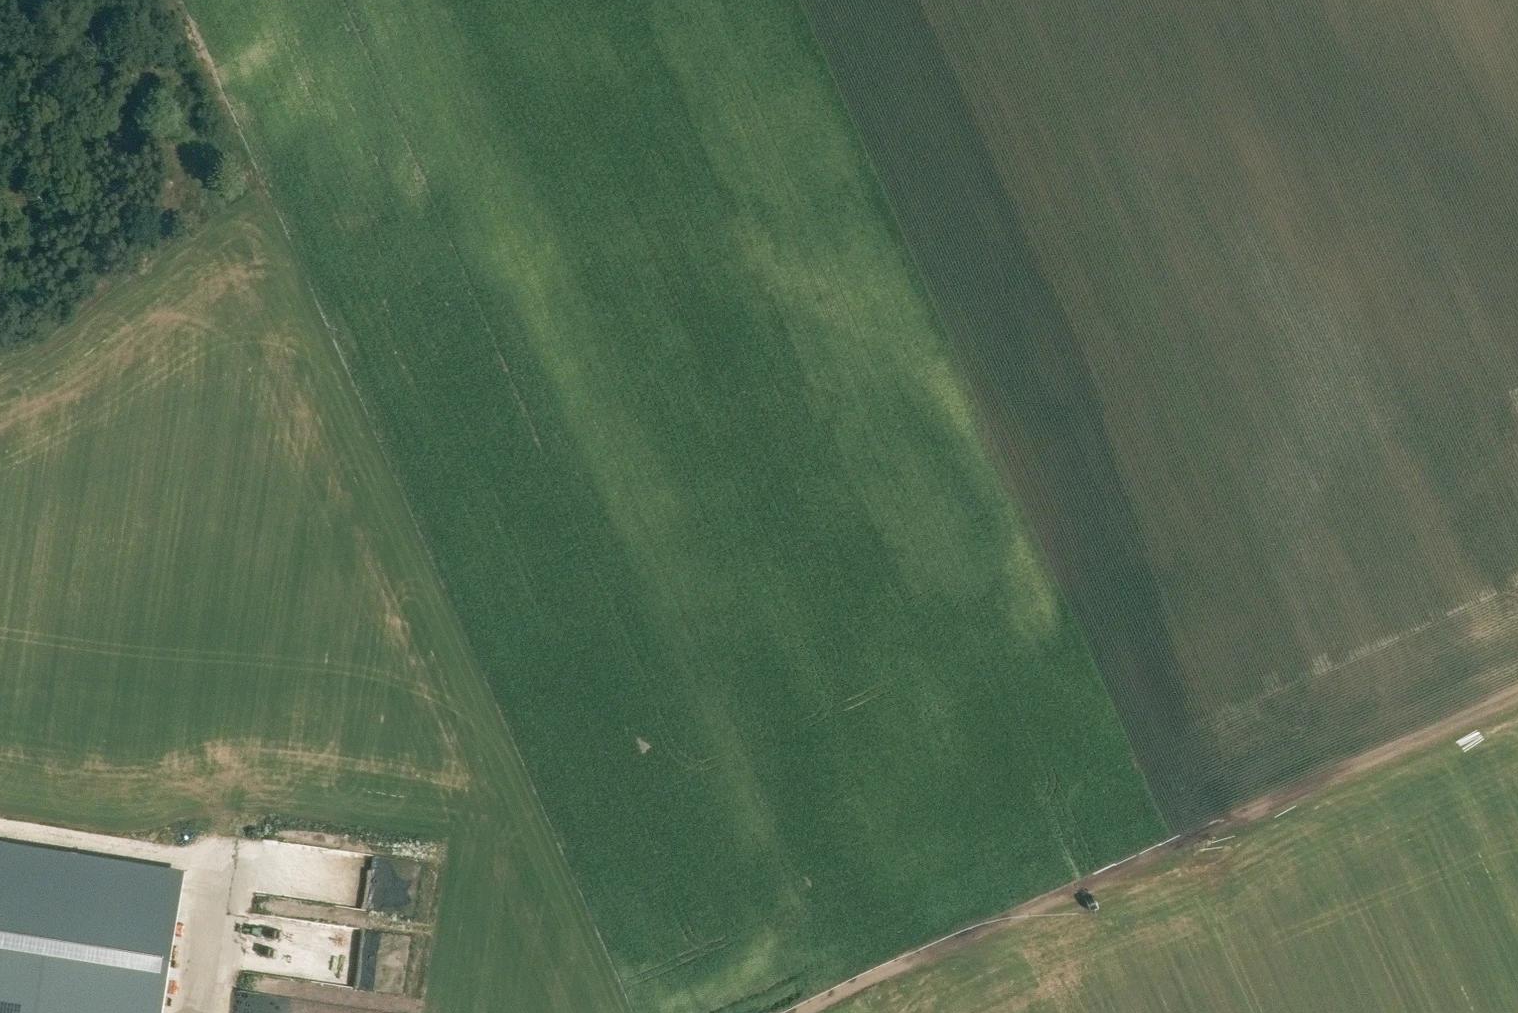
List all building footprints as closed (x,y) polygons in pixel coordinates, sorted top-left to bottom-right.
[(183,875),(0,847),(0,1012),(161,1012),(183,875)]
